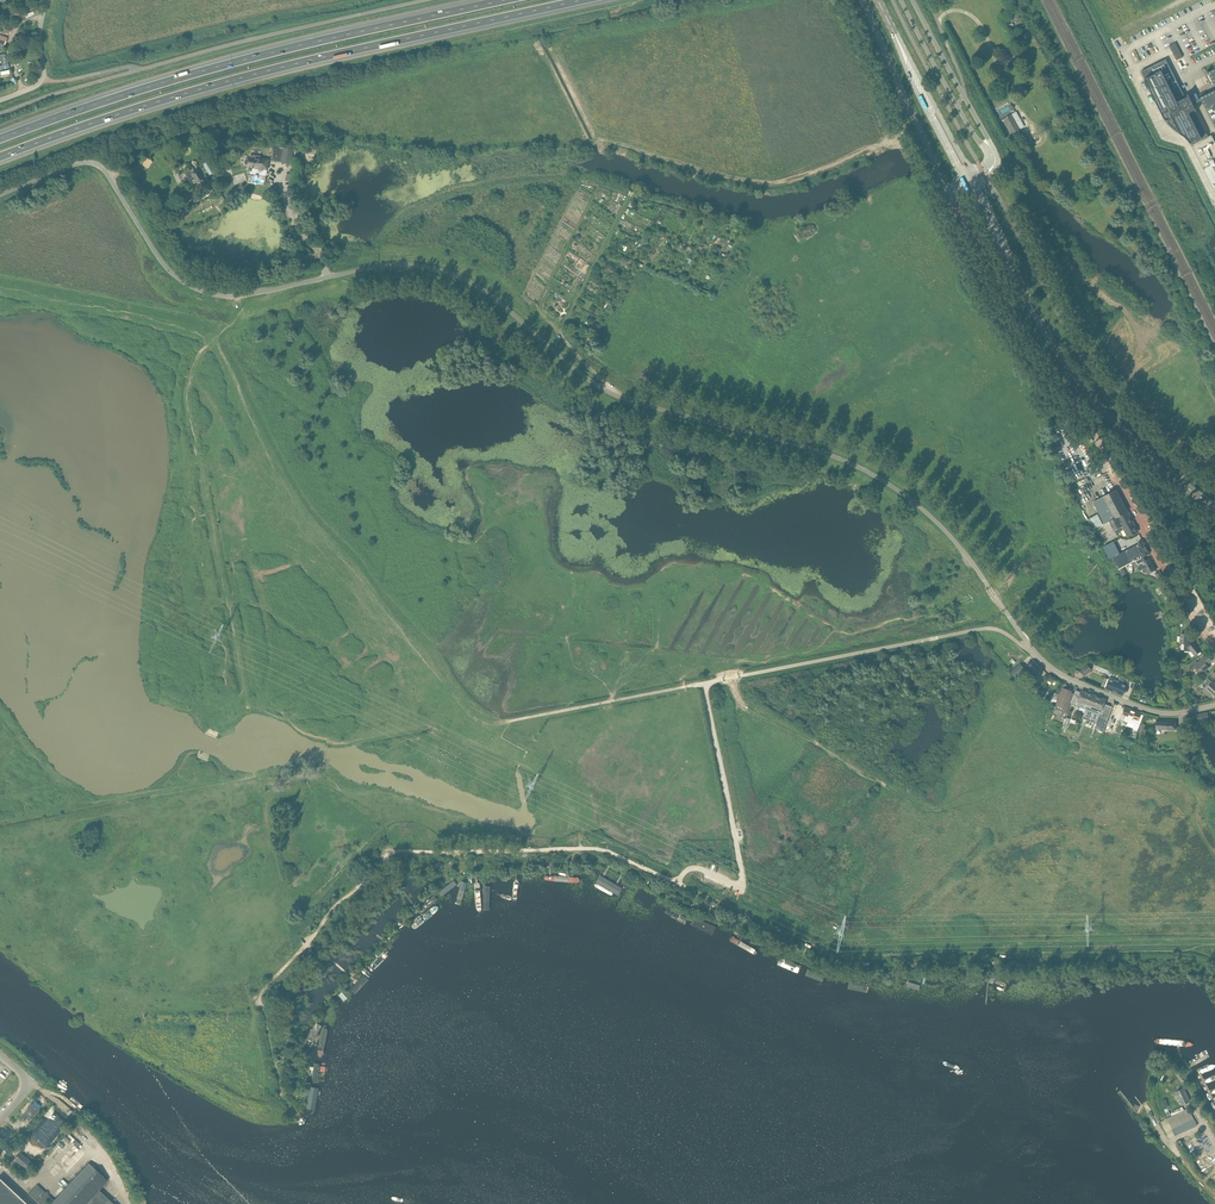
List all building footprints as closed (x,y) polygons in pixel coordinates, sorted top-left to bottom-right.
[(1169,46),(1176,60),(1183,57),(1175,42),(1169,46)] [(1175,77),(1174,75),(1166,59),(1141,71),(1164,117),(1165,118),(1165,119),(1166,120),(1167,120),(1169,120),(1170,119),(1173,118),(1180,134),(1182,135),(1184,136),(1186,138),(1188,139),(1189,141),(1191,144),(1191,143),(1195,141),(1196,142),(1191,145),(1203,168),(1214,192),(1214,142),(1213,138),(1211,135),(1208,136),(1208,135),(1206,131),(1197,113),(1196,111),(1197,111),(1193,105),(1192,102),(1189,97),(1188,97),(1188,96),(1185,98),(1180,86),(1179,85),(1179,84),(1177,81),(1175,77)] [(1207,94),(1205,91),(1200,94),(1201,97),(1200,97),(1214,127),(1214,90),(1207,94)] [(1012,114),(1003,119),(1004,123),(1011,135),(1016,133),(1025,128),(1017,111),(1012,114)] [(274,146),(273,160),(282,161),(282,163),(292,164),(294,149),(284,148),(274,146)] [(246,159),(245,160),(245,163),(246,165),(248,165),(247,167),(267,169),(268,159),(261,159),(259,159),(260,156),(250,155),(249,158),(248,158),(248,159),(246,159)] [(210,174),(211,175),(216,172),(210,161),(209,159),(202,163),(203,165),(209,175),(210,174)] [(205,179),(199,169),(195,172),(192,167),(184,172),(189,180),(193,177),(197,183),(201,181),(202,181),(204,180),(204,179),(205,179)] [(205,197),(214,192),(213,189),(203,194),(205,197)] [(1128,512),(1116,490),(1093,502),(1105,524),(1110,522),(1128,512)] [(1128,512),(1110,522),(1115,532),(1123,527),(1128,537),(1138,531),(1128,512)] [(1088,520),(1093,530),(1103,525),(1098,515),(1088,520)] [(1106,545),(1104,546),(1111,558),(1113,557),(1120,553),(1114,541),(1106,545)] [(1143,541),(1130,548),(1136,560),(1136,561),(1143,557),(1149,553),(1150,553),(1143,541)] [(1113,557),(1111,558),(1119,569),(1133,562),(1135,566),(1137,567),(1139,566),(1136,561),(1136,560),(1130,548),(1120,553),(1113,557)] [(1143,557),(1136,561),(1139,566),(1139,567),(1140,566),(1144,573),(1146,571),(1147,574),(1156,570),(1150,558),(1145,560),(1143,557)] [(1181,633),(1180,642),(1180,643),(1185,644),(1184,650),(1191,651),(1195,656),(1202,650),(1198,646),(1194,642),(1192,644),(1187,643),(1188,634),(1181,633)] [(1212,660),(1207,655),(1200,660),(1201,661),(1198,663),(1196,661),(1189,667),(1192,671),(1196,668),(1201,674),(1209,667),(1207,665),(1212,660)] [(1043,669),(1034,661),(1028,667),(1031,670),(1031,671),(1036,676),(1043,669)] [(1026,669),(1020,664),(1012,672),(1017,678),(1026,669)] [(1081,671),(1080,672),(1084,676),(1092,669),(1088,665),(1081,671)] [(1105,677),(1101,686),(1105,688),(1122,695),(1127,683),(1120,680),(1119,682),(1109,678),(1109,679),(1105,677)] [(1202,685),(1214,697),(1214,684),(1212,681),(1208,678),(1202,685)] [(1062,690),(1053,713),(1064,717),(1065,712),(1067,713),(1074,694),(1071,692),(1071,691),(1066,689),(1067,686),(1064,685),(1062,690)] [(1170,689),(1164,694),(1167,698),(1173,693),(1170,689)] [(1071,702),(1071,703),(1072,704),(1075,705),(1076,705),(1076,706),(1085,709),(1086,708),(1087,704),(1091,694),(1082,690),(1081,692),(1076,690),(1071,702)] [(1052,694),(1049,700),(1055,703),(1056,703),(1059,697),(1058,697),(1053,694),(1052,694)] [(1084,713),(1082,718),(1089,720),(1089,721),(1090,721),(1097,723),(1101,712),(1098,710),(1097,711),(1091,708),(1092,706),(1102,710),(1103,708),(1106,699),(1091,694),(1087,704),(1086,708),(1085,709),(1084,713)] [(1192,701),(1188,694),(1181,698),(1185,706),(1192,701)] [(1097,723),(1095,728),(1103,731),(1108,719),(1113,707),(1106,704),(1104,708),(1103,708),(1102,710),(1101,712),(1097,723)] [(1125,707),(1122,715),(1125,716),(1124,721),(1128,722),(1127,726),(1133,728),(1133,729),(1137,730),(1141,722),(1144,715),(1141,714),(1141,713),(1125,707)] [(1175,730),(1176,720),(1156,719),(1156,729),(1175,730)] [(1140,729),(1138,732),(1142,734),(1146,725),(1142,723),(1142,725),(1140,729)] [(579,878),(578,870),(550,874),(538,875),(539,884),(579,878)] [(624,886),(599,872),(595,880),(620,894),(624,886)] [(450,913),(456,915),(465,878),(459,877),(450,913)] [(516,877),(512,878),(514,901),(522,901),(520,877),(516,877)] [(483,904),(481,881),(477,881),(473,882),(476,914),(483,914),(483,904)] [(654,903),(658,897),(640,888),(636,895),(654,903)] [(667,902),(663,909),(678,917),(682,910),(667,902)] [(409,926),(414,932),(441,910),(437,904),(409,926)] [(726,931),(704,919),(700,927),(723,938),(726,931)] [(759,950),(730,933),(726,941),(755,958),(759,950)] [(392,952),(406,938),(402,934),(388,948),(392,952)] [(375,969),(389,955),(385,951),(371,965),(375,969)] [(793,971),(797,963),(774,953),(770,962),(793,971)] [(807,967),(804,975),(805,976),(823,983),(826,975),(807,967)] [(853,974),(837,992),(841,996),(858,977),(856,974),(853,974)] [(354,993),(368,979),(364,975),(350,989),(354,993)] [(970,982),(966,975),(937,994),(940,1000),(970,982)] [(981,979),(979,984),(1001,995),(1004,989),(981,979)] [(316,1020),(302,1043),(308,1047),(322,1024),(316,1020)] [(321,1073),(318,1091),(325,1092),(328,1074),(321,1073)] [(1190,1100),(1184,1088),(1175,1092),(1182,1105),(1190,1100)] [(25,1113),(21,1117),(24,1120),(28,1115),(31,1118),(38,1110),(38,1109),(41,1106),(35,1101),(32,1104),(31,1104),(25,1113)] [(1,1132),(0,1133),(0,1136),(11,1145),(17,1139),(4,1129),(1,1132)] [(32,1194),(43,1203),(85,1203),(99,1189),(107,1180),(74,1148),(32,1194)] [(15,1159),(26,1168),(31,1162),(20,1153),(15,1159)] [(0,1178),(0,1203),(28,1203),(0,1178)] [(106,1195),(112,1200),(117,1195),(106,1184),(103,1187),(109,1192),(106,1195)] [(85,1203),(114,1203),(99,1189),(85,1203)]
